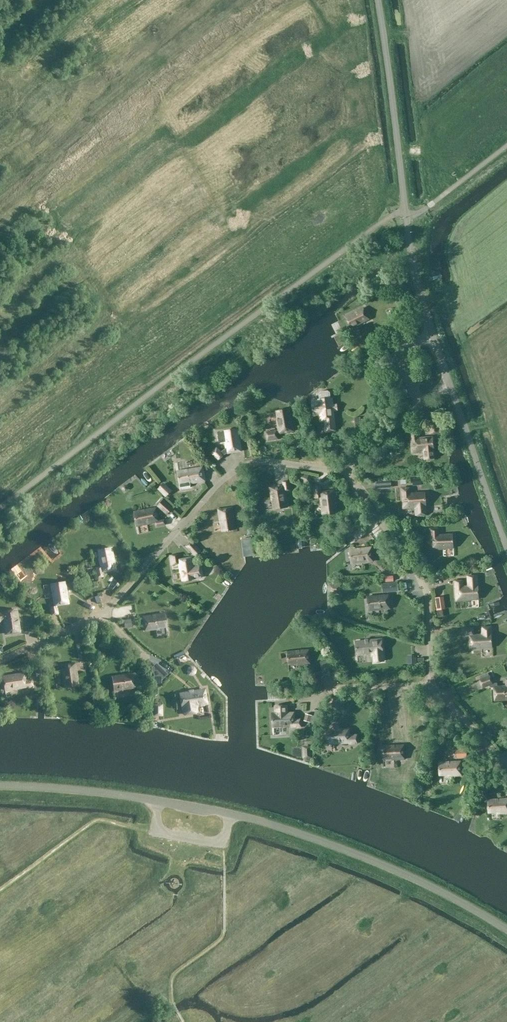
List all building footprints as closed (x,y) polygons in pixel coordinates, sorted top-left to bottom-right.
[(352,328),(370,320),(365,308),(347,317),(352,328)] [(398,318),(393,320),(396,327),(402,325),(398,318)] [(393,352),(396,362),(405,358),(399,343),(395,344),(397,350),(393,352)] [(312,402),(312,410),(313,416),(319,416),(320,422),(326,422),(327,432),(337,431),(333,399),(318,401),(312,402)] [(279,431),(267,433),(268,441),(278,439),(278,434),(294,431),(290,409),(277,412),(278,420),(277,420),(279,431)] [(439,433),(438,423),(430,423),(431,434),(439,433)] [(238,430),(224,432),(225,432),(219,433),(220,443),(226,442),(227,449),(222,453),(218,448),(213,453),(219,460),(224,456),(228,453),(242,451),(238,430)] [(419,433),(411,434),(413,454),(424,452),(425,460),(435,459),(434,451),(435,451),(434,438),(419,439),(419,433)] [(203,468),(178,471),(180,485),(188,483),(188,484),(205,481),(203,468)] [(284,486),(270,488),(272,499),(273,498),(274,509),(288,507),(285,491),(291,491),(289,482),(283,482),(284,486)] [(158,489),(166,496),(171,491),(163,483),(158,489)] [(321,488),(315,489),(316,498),(317,502),(322,501),(322,506),(323,506),(324,514),(337,513),(334,491),(322,493),(321,488)] [(404,509),(416,508),(417,516),(427,515),(425,493),(411,495),(410,489),(403,489),(404,509)] [(173,509),(164,501),(159,506),(168,514),(173,509)] [(157,508),(135,512),(138,526),(157,523),(158,527),(166,525),(166,520),(159,521),(157,508)] [(221,523),(222,523),(223,532),(236,530),(232,508),(218,510),(221,523)] [(439,530),(431,530),(433,550),(446,549),(446,548),(454,548),(453,534),(439,536),(439,530)] [(187,547),(197,557),(202,553),(192,543),(187,547)] [(372,548),(351,551),(352,563),(361,562),(361,564),(374,562),(372,548)] [(101,568),(96,569),(98,578),(103,577),(102,573),(116,570),(111,549),(98,551),(100,559),(99,559),(101,568)] [(196,579),(196,578),(202,577),(203,575),(202,568),(200,567),(197,568),(197,569),(195,569),(193,557),(179,560),(178,555),(170,556),(172,566),(180,564),(181,574),(182,573),(183,581),(196,579)] [(456,582),(457,602),(471,601),(471,600),(479,600),(478,586),(477,586),(477,576),(468,577),(468,587),(464,587),(464,581),(456,582)] [(50,607),(52,615),(58,614),(56,606),(68,604),(65,582),(51,585),(55,606),(50,607)] [(335,584),(329,584),(329,594),(341,594),(341,590),(341,584),(335,584)] [(43,599),(50,598),(48,585),(41,586),(43,599)] [(414,594),(420,592),(418,585),(411,587),(414,594)] [(390,595),(368,597),(369,611),(391,609),(390,595)] [(88,614),(86,607),(77,609),(79,616),(88,614)] [(133,615),(132,608),(117,610),(119,617),(133,615)] [(17,611),(3,613),(0,613),(0,623),(0,622),(4,621),(7,635),(20,632),(17,611)] [(166,627),(164,614),(143,617),(145,631),(158,629),(166,627)] [(490,635),(490,634),(490,628),(481,628),(482,635),(474,636),(474,629),(466,629),(466,636),(470,636),(471,650),(484,649),(492,648),(491,635),(490,635)] [(378,640),(356,642),(358,655),(366,655),(379,654),(378,640)] [(310,650),(288,652),(289,665),(298,664),(298,666),(311,664),(310,650)] [(320,662),(323,675),(330,674),(327,660),(320,662)] [(148,669),(160,677),(164,670),(153,662),(148,669)] [(75,664),(61,666),(65,688),(79,685),(75,664)] [(3,677),(5,691),(29,687),(29,688),(33,687),(32,679),(26,680),(25,674),(3,677)] [(112,677),(114,691),(135,688),(133,674),(112,677)] [(481,680),(483,688),(494,685),(491,677),(481,680)] [(496,701),(506,700),(506,686),(495,687),(496,701)] [(182,708),(183,708),(184,713),(186,715),(195,713),(197,711),(196,706),(207,704),(205,690),(180,694),(182,708)] [(338,696),(332,705),(339,710),(345,701),(338,696)] [(276,714),(273,714),(274,728),(282,727),(282,728),(298,727),(298,728),(302,728),(301,720),(295,720),(295,713),(288,713),(288,706),(276,707),(276,714)] [(42,718),(50,719),(51,709),(43,708),(42,718)] [(322,711),(320,710),(316,709),(314,716),(306,713),(304,721),(312,723),(311,729),(317,730),(322,711)] [(334,730),(328,730),(329,744),(350,743),(350,744),(358,744),(357,735),(350,735),(350,729),(339,730),(339,727),(334,727),(334,730)] [(310,758),(312,758),(311,746),(306,746),(302,746),(303,752),(303,759),(310,758)] [(405,746),(383,747),(384,760),(392,759),(393,760),(406,760),(405,746)] [(457,758),(467,757),(467,754),(466,749),(456,750),(457,758)] [(461,762),(439,763),(440,776),(449,775),(449,777),(462,776),(461,762)] [(488,800),(489,813),(498,812),(498,814),(506,813),(506,799),(488,800)]
